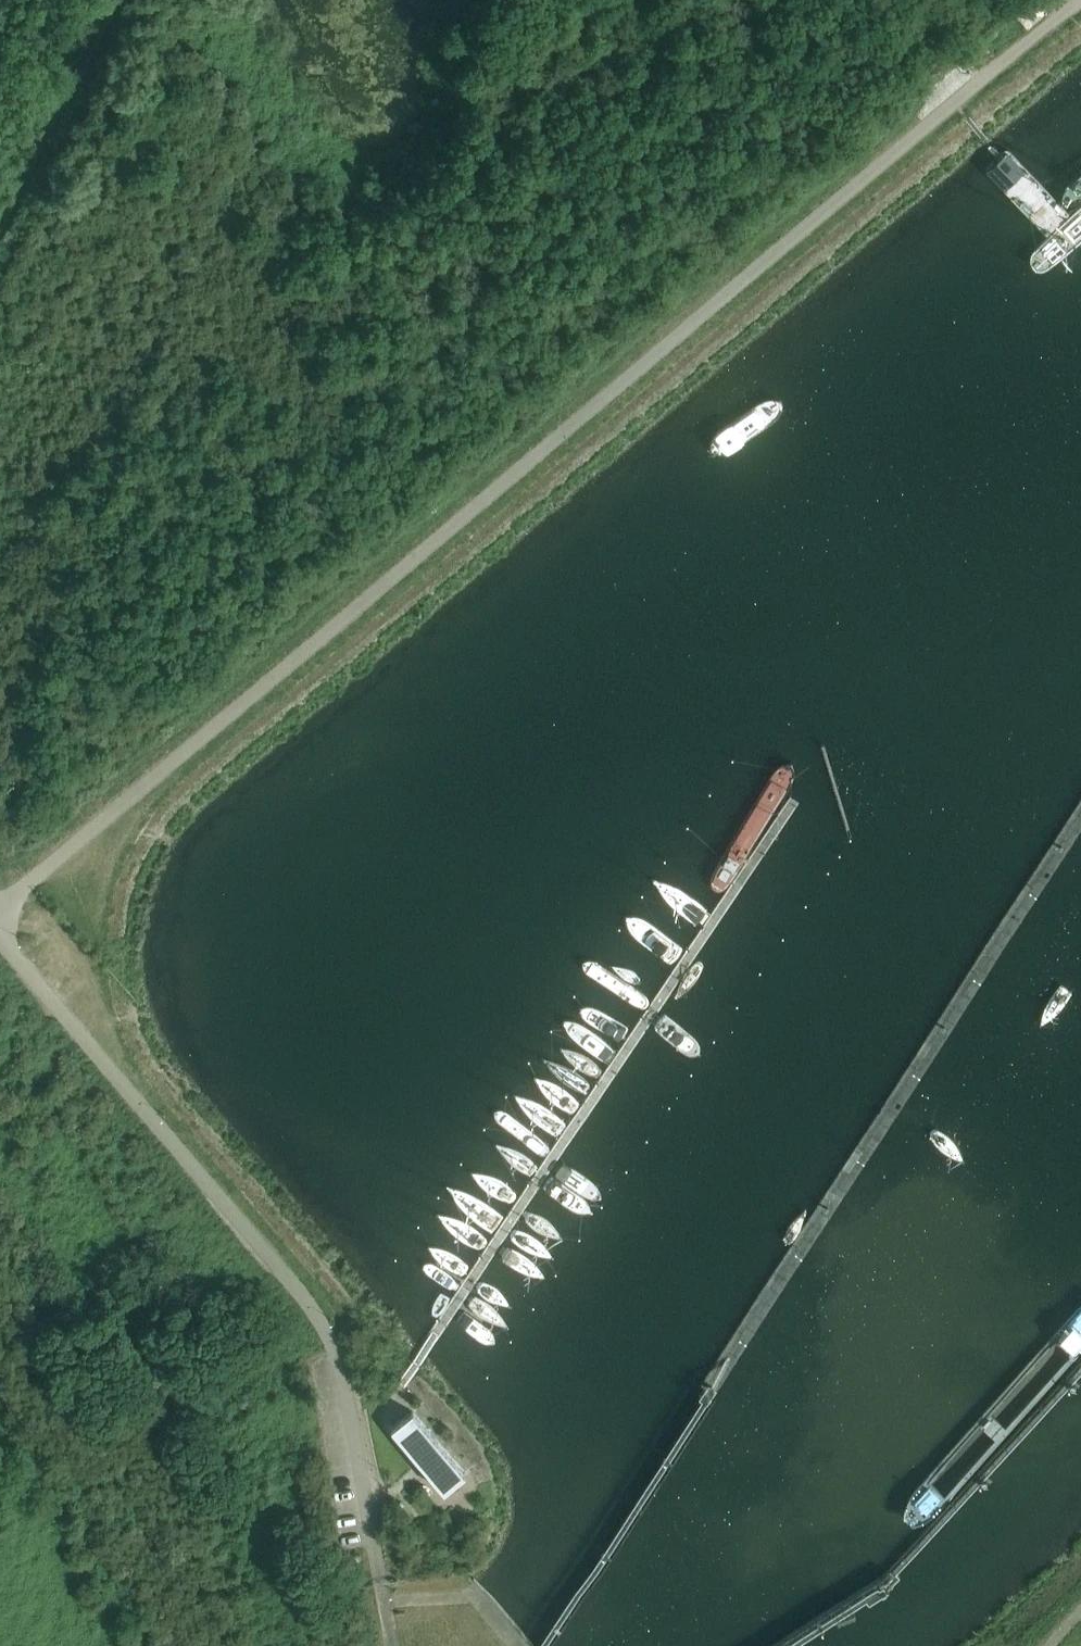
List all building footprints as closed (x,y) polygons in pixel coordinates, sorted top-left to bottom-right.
[(444,1491),(466,1473),(412,1410),(391,1429),(444,1491)]
